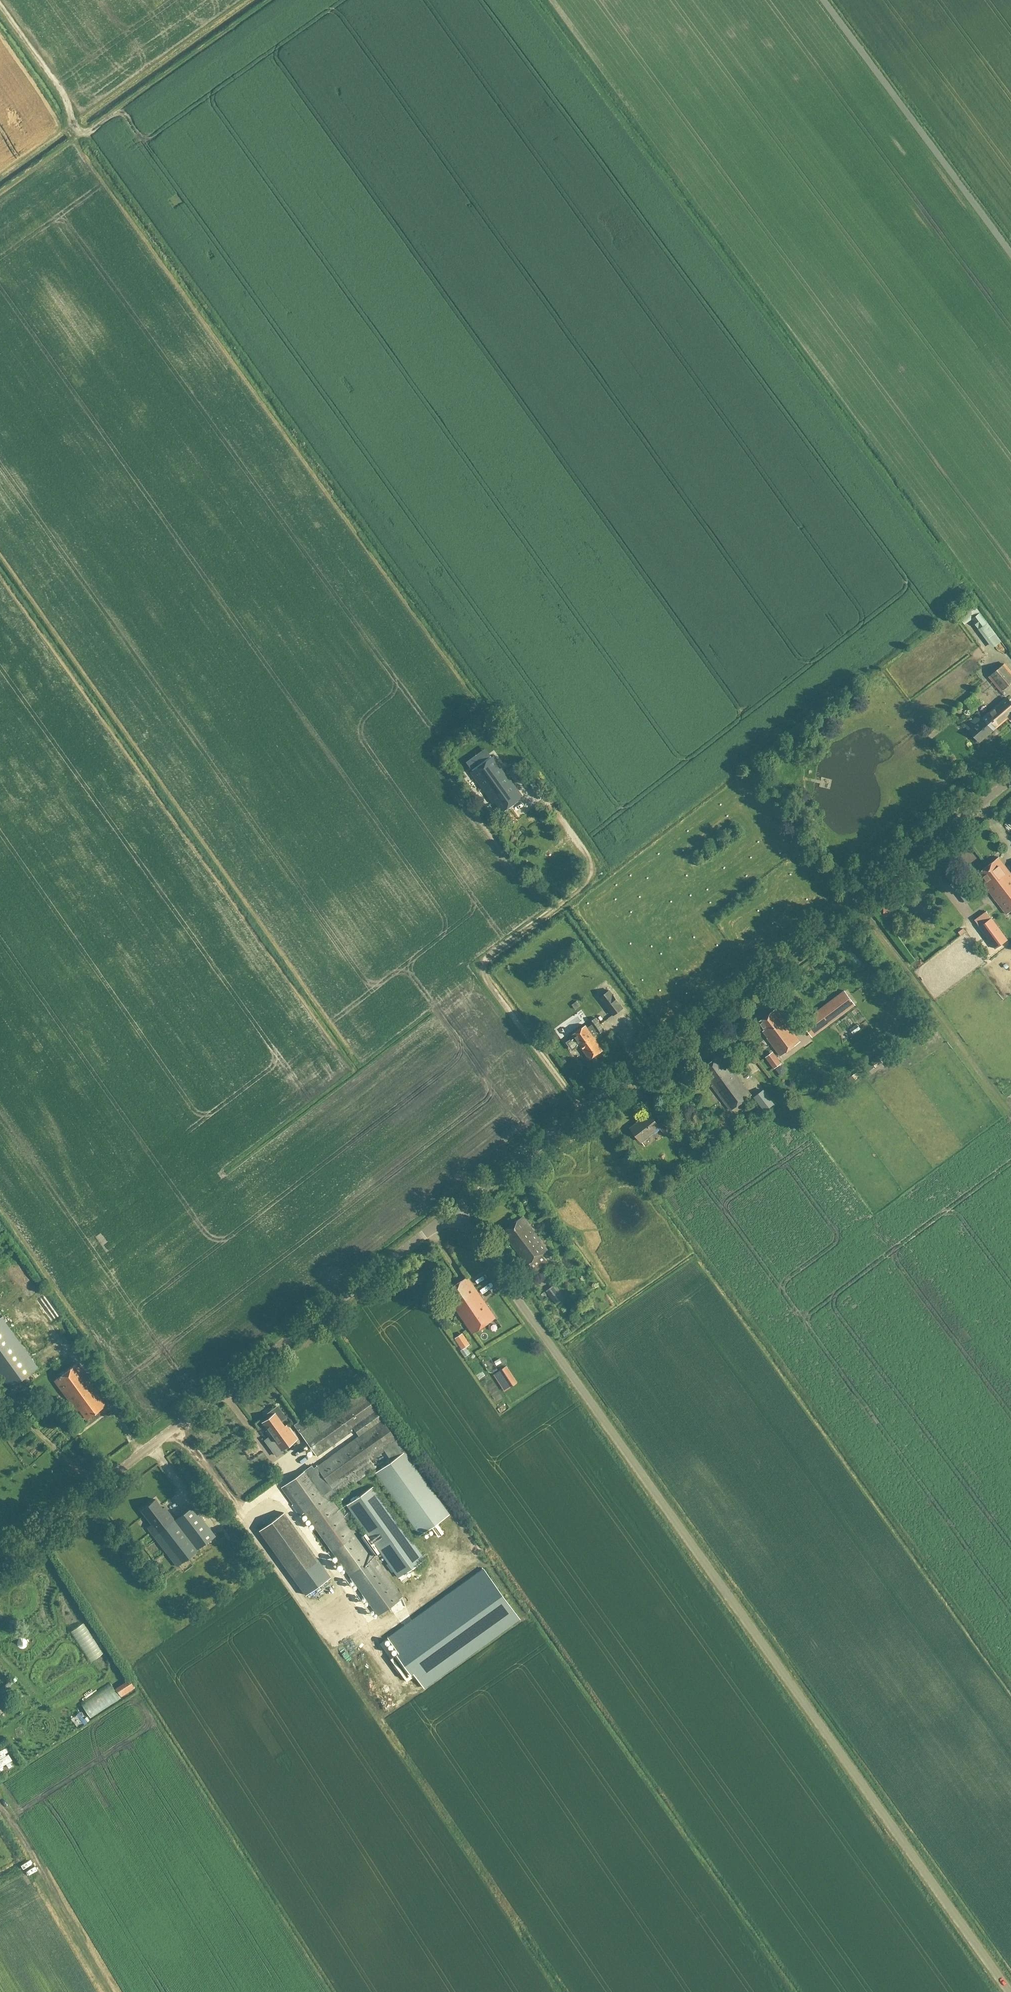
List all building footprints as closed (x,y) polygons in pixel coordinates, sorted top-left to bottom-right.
[(970,620),(978,630),(987,623),(980,613),(970,620)] [(995,641),(1000,650),(1006,646),(1001,638),(995,641)] [(1004,689),(1010,683),(1010,677),(1003,666),(993,674),(1004,689)] [(1010,716),(1010,703),(1007,698),(981,719),(978,716),(966,727),(979,742),(1010,716)] [(502,811),(523,797),(493,756),(471,772),(494,805),(497,804),(502,811)] [(1010,898),(1010,874),(999,859),(988,867),(1010,898)] [(988,867),(979,874),(986,883),(984,884),(989,890),(988,890),(1006,914),(1010,910),(1010,898),(988,867)] [(979,928),(995,949),(1008,940),(992,919),(979,928)] [(613,1015),(622,1009),(609,991),(600,998),(613,1015)] [(810,1038),(855,1005),(845,991),(800,1025),(810,1038)] [(781,1056),(800,1042),(775,1009),(758,1022),(764,1030),(762,1031),(781,1056)] [(597,1035),(604,1030),(596,1018),(589,1023),(591,1026),(597,1035)] [(589,1060),(602,1051),(593,1038),(597,1035),(591,1026),(587,1029),(585,1026),(572,1035),(589,1060)] [(726,1060),(734,1054),(729,1047),(721,1053),(726,1060)] [(773,1053),(765,1059),(774,1071),(782,1065),(773,1053)] [(730,1110),(750,1095),(721,1056),(704,1068),(709,1075),(707,1077),(713,1085),(712,1086),(730,1110)] [(750,1067),(756,1075),(760,1072),(754,1064),(750,1067)] [(764,1102),(760,1105),(764,1110),(768,1107),(764,1102)] [(664,1134),(670,1129),(660,1117),(655,1121),(648,1113),(642,1118),(642,1119),(630,1129),(641,1142),(659,1127),(664,1134)] [(725,1117),(718,1122),(727,1135),(735,1129),(725,1117)] [(709,1141),(711,1140),(709,1136),(707,1137),(706,1136),(699,1125),(694,1128),(701,1139),(704,1145),(710,1142),(709,1141)] [(676,1140),(685,1151),(693,1144),(684,1133),(676,1140)] [(533,1273),(547,1263),(541,1254),(547,1250),(523,1218),(504,1231),(511,1240),(509,1241),(533,1273)] [(472,1334),(495,1319),(467,1277),(446,1291),(453,1301),(451,1303),(472,1334)] [(557,1304),(565,1297),(555,1284),(546,1290),(557,1304)] [(5,1392),(59,1353),(32,1315),(16,1327),(29,1346),(24,1349),(1,1318),(0,1319),(0,1385),(5,1392)] [(456,1336),(463,1348),(471,1343),(464,1332),(456,1336)] [(86,1419),(107,1404),(77,1364),(54,1381),(77,1412),(79,1410),(86,1419)] [(506,1389),(518,1381),(507,1364),(495,1372),(506,1389)] [(360,1390),(324,1416),(300,1433),(316,1456),(354,1430),(359,1437),(318,1466),(317,1465),(316,1466),(316,1467),(313,1469),(311,1466),(281,1487),(292,1504),(296,1501),(379,1616),(402,1599),(331,1500),(376,1468),(371,1461),(384,1451),(393,1462),(377,1474),(421,1535),(450,1514),(365,1397),(360,1390)] [(323,1399),(314,1405),(320,1413),(328,1407),(323,1399)] [(269,1413),(271,1416),(262,1423),(267,1430),(266,1431),(280,1451),(297,1440),(287,1426),(285,1427),(281,1421),(286,1418),(278,1407),(269,1413)] [(421,1576),(414,1566),(424,1559),(373,1487),(347,1506),(398,1577),(408,1570),(415,1580),(421,1576)] [(192,1506),(174,1520),(165,1508),(163,1509),(155,1500),(141,1511),(152,1525),(147,1528),(176,1566),(198,1550),(197,1549),(215,1536),(192,1506)] [(284,1512),(259,1530),(306,1595),(330,1578),(284,1512)] [(436,1532),(444,1528),(441,1524),(434,1528),(436,1532)] [(484,1569),(388,1638),(423,1687),(519,1618),(484,1569)] [(129,1679),(115,1688),(121,1697),(135,1688),(129,1679)]
